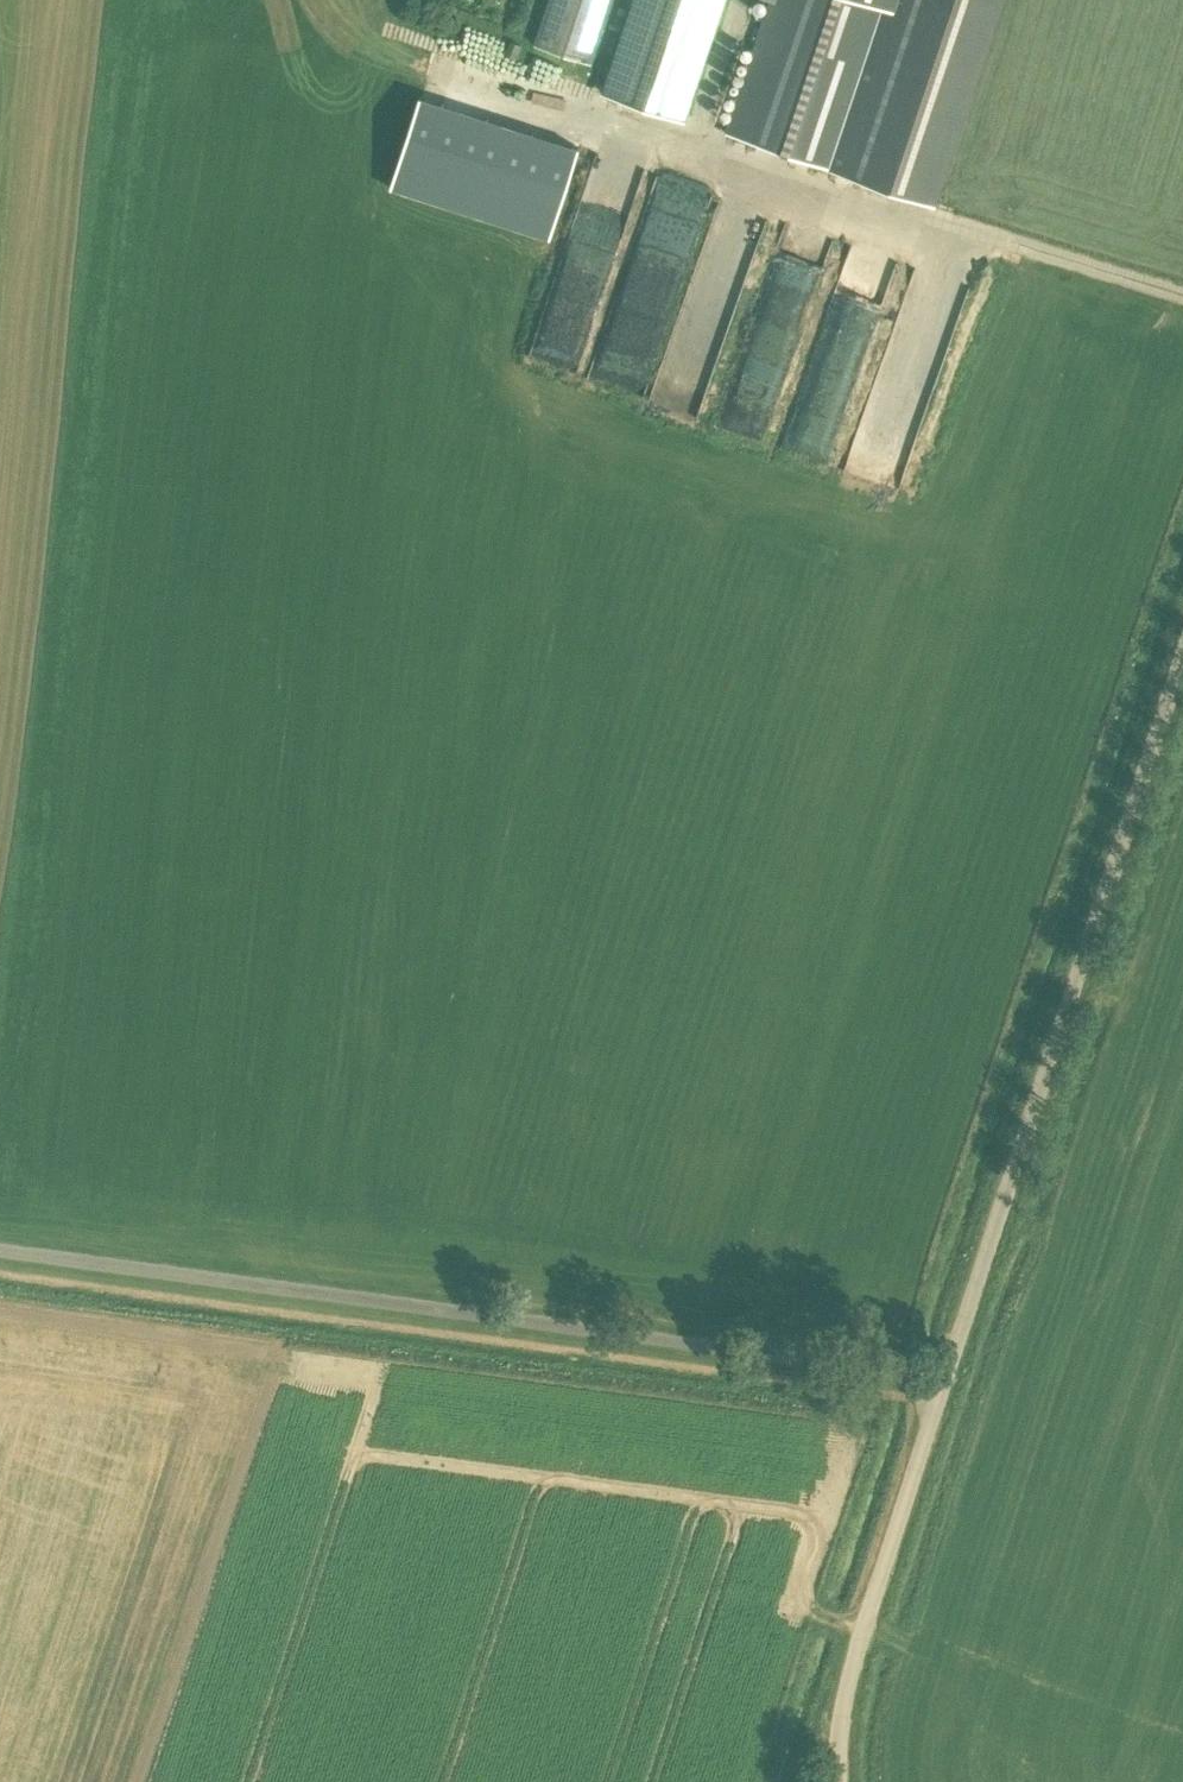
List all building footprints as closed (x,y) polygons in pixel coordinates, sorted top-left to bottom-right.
[(611,0),(549,0),(534,44),(590,63),(611,0)] [(722,0),(634,0),(603,91),(682,119),(722,0)] [(1003,0),(770,0),(725,133),(934,203),(1003,0)] [(736,232),(756,242),(768,217),(747,207),(736,232)] [(681,396),(703,403),(721,351),(699,344),(681,396)] [(800,449),(819,449),(819,379),(799,379),(800,449)]
